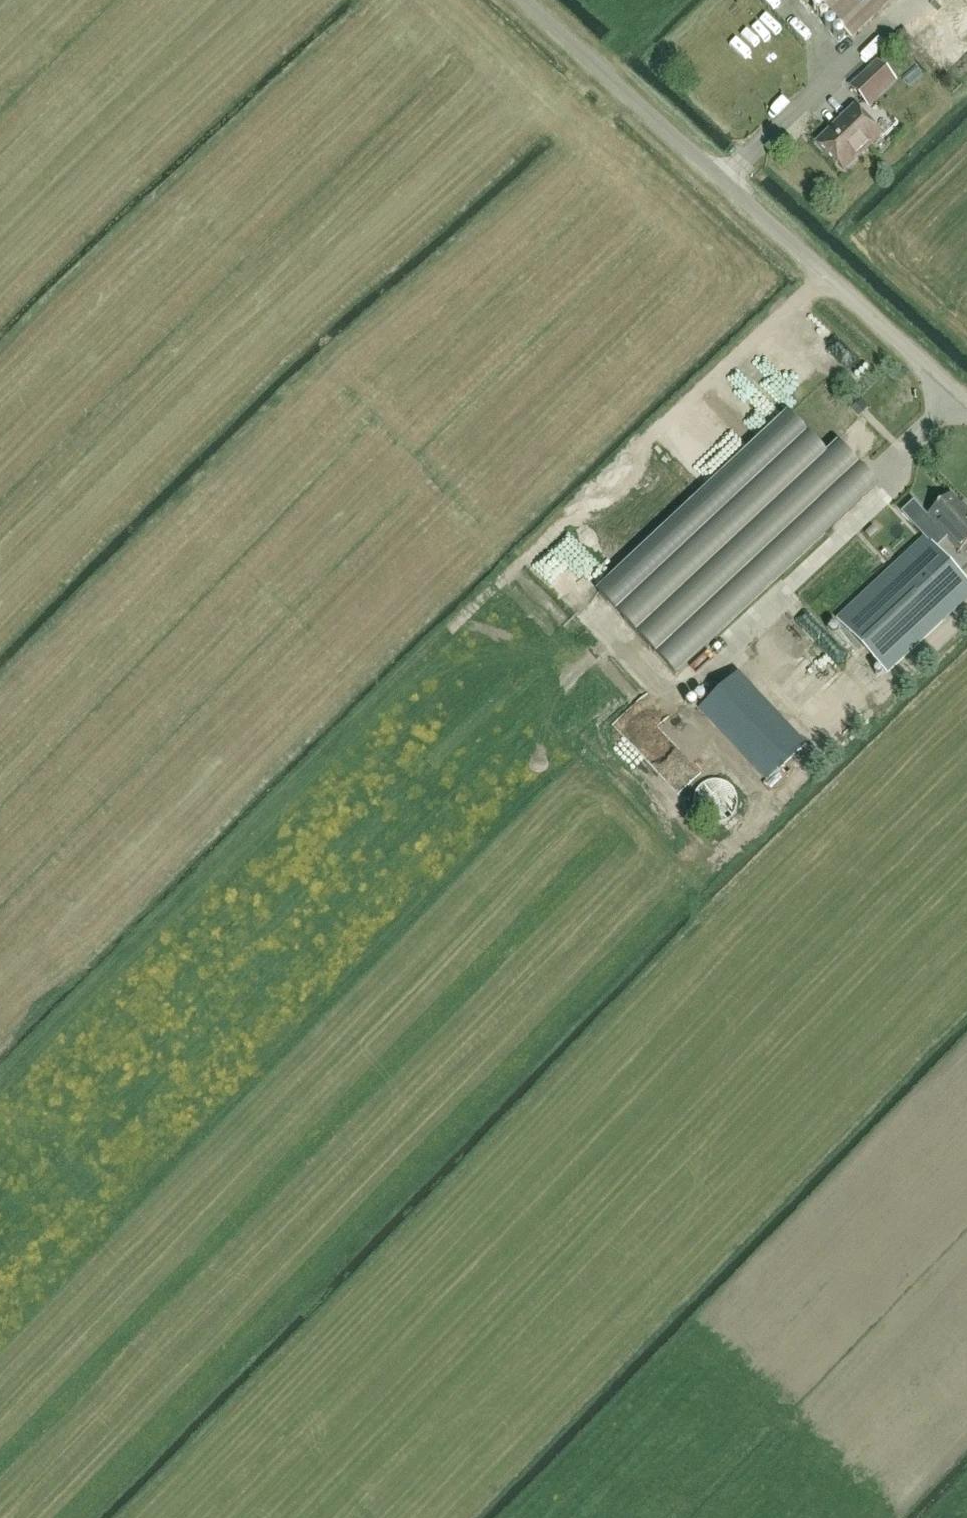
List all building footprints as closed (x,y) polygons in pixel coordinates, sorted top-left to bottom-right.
[(784,20),(794,11),(784,0),(767,0),(784,20)] [(851,39),(892,0),(813,0),(851,39)] [(966,32),(966,7),(960,0),(952,0),(912,38),(935,62),(966,32)] [(905,58),(896,71),(910,81),(920,69),(905,58)] [(886,73),(877,64),(851,89),(865,104),(878,91),(873,85),(886,73)] [(828,134),(817,144),(843,171),(880,136),(854,109),(836,126),(836,127),(828,134)] [(598,593),(674,675),(876,486),(838,446),(826,457),(788,416),(598,593)] [(945,435),(940,441),(944,445),(949,439),(945,435)] [(933,547),(945,536),(960,552),(966,546),(966,513),(951,495),(927,517),(937,528),(837,622),(886,675),(966,599),(966,583),(933,547)] [(699,711),(766,782),(804,746),(737,675),(699,711)] [(698,818),(706,823),(715,825),(725,823),(732,817),(736,808),(737,798),(734,791),(729,785),(721,781),(713,780),(705,781),(699,786),(693,793),(692,802),(693,811),(698,818)]
